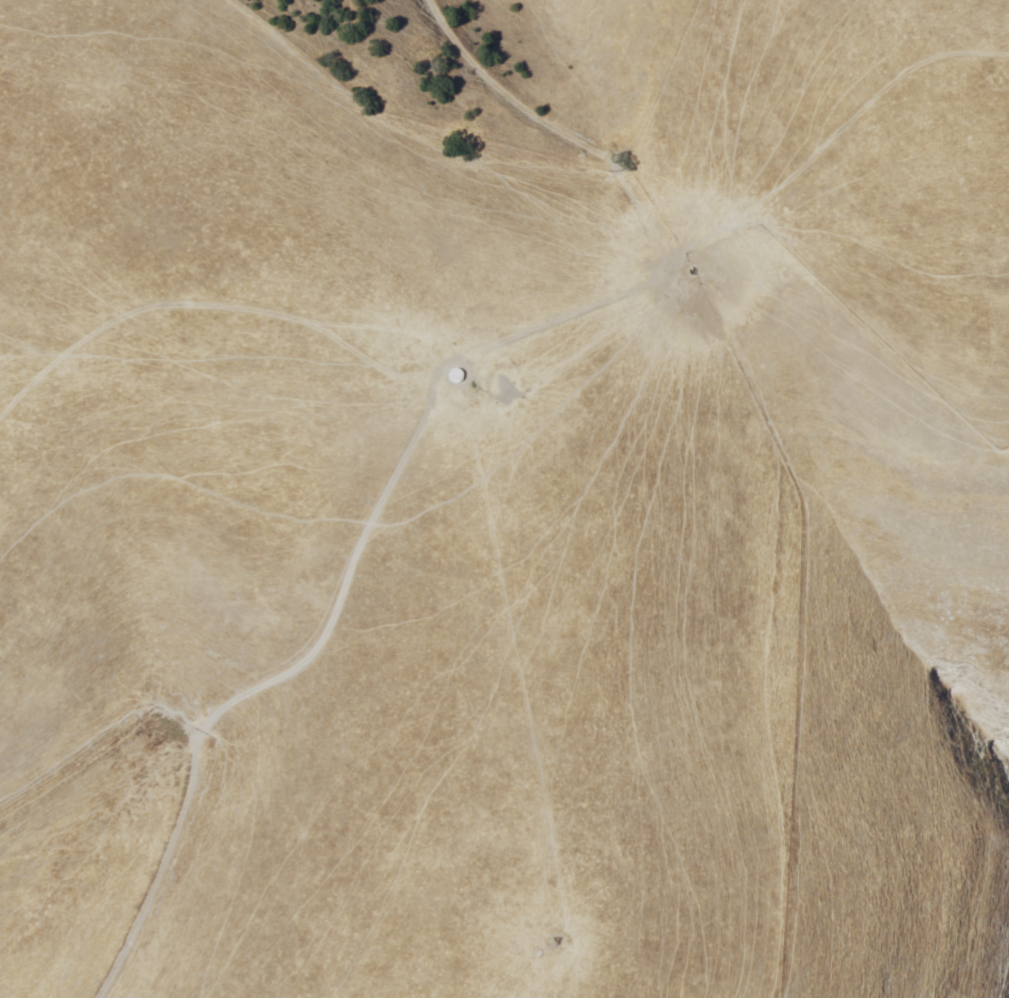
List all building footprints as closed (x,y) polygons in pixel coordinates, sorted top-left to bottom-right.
[(534,957),(535,957),(537,957),(538,957),(539,956),(540,954),(540,953),(540,952),(539,950),(538,949),(537,949),(535,948),(534,949),(533,950),(532,951),(531,952),(531,954),(532,955),(533,956),(534,957)]
